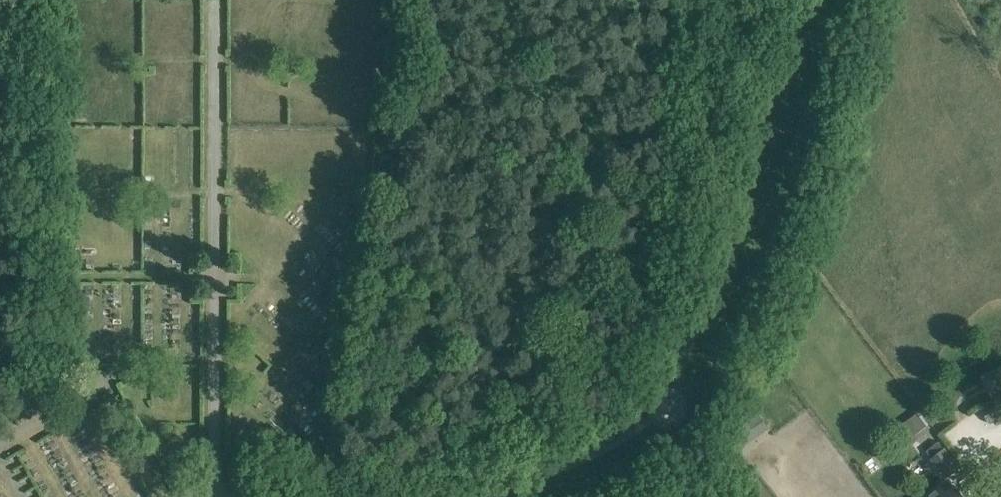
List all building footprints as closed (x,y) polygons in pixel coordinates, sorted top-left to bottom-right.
[(907,442),(927,427),(918,415),(898,429),(907,442)] [(948,478),(960,468),(946,449),(945,450),(941,444),(929,453),(934,458),(933,459),(948,478)] [(950,481),(929,496),(963,496),(950,481)]
